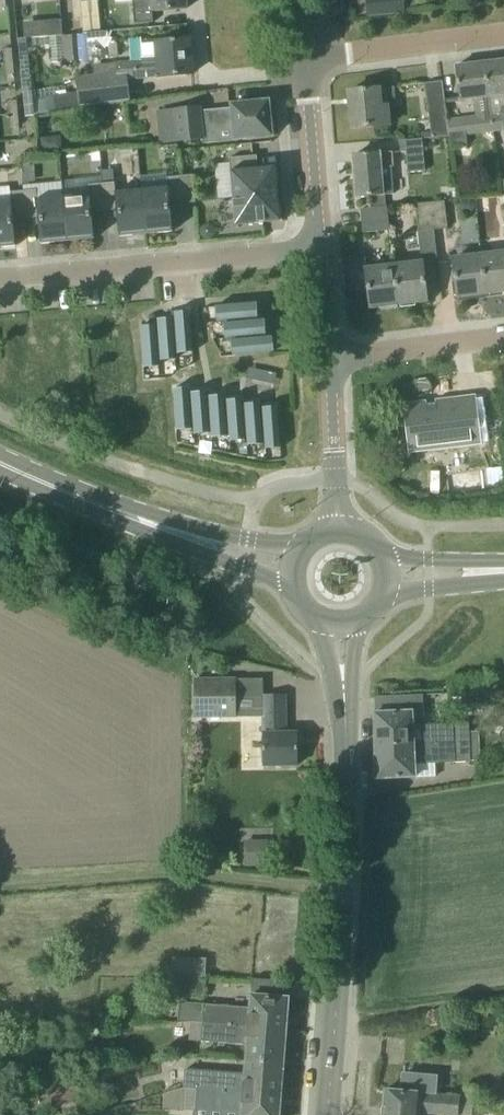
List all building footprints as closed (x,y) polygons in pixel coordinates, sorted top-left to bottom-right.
[(82,1),(80,1),(82,18),(83,32),(100,30),(97,0),(82,0),(82,1)] [(186,0),(133,0),(133,1),(135,23),(152,21),(152,12),(187,8),(186,0)] [(403,10),(402,0),(367,0),(368,15),(403,12),(403,10)] [(25,34),(44,33),(43,19),(24,20),(25,34)] [(77,35),(62,36),(65,61),(78,60),(77,35)] [(22,38),(17,39),(19,54),(27,53),(27,46),(26,40),(26,38),(24,38),(22,38)] [(160,76),(192,74),(189,39),(157,41),(157,38),(137,40),(139,60),(115,62),(116,71),(117,80),(127,79),(160,76)] [(4,62),(13,61),(12,48),(3,49),(4,62)] [(484,62),(492,130),(503,128),(503,125),(502,107),(503,106),(503,60),(484,62)] [(13,61),(4,62),(5,75),(14,74),(13,61)] [(115,62),(93,64),(93,74),(116,71),(115,62)] [(492,130),(484,62),(455,66),(459,100),(477,98),(479,116),(478,116),(480,132),(492,130)] [(79,107),(105,104),(101,73),(93,74),(75,76),(76,93),(79,107)] [(442,81),(425,83),(431,137),(448,135),(449,146),(452,146),(449,120),(447,120),(442,81)] [(30,87),(22,88),(25,114),(35,112),(56,110),(54,96),(37,98),(36,89),(35,86),(30,87)] [(395,104),(394,87),(348,91),(352,128),(389,124),(387,105),(395,104)] [(56,110),(79,107),(76,93),(54,96),(56,110)] [(8,101),(9,114),(18,113),(17,100),(8,101)] [(177,140),(202,138),(203,143),(218,142),(218,141),(272,136),(272,132),(272,131),(275,129),(274,118),(271,116),(270,116),(270,115),(271,115),(270,104),(269,104),(269,100),(231,104),(232,108),(201,110),(201,107),(174,110),(177,140)] [(476,113),(475,101),(450,102),(450,114),(476,113)] [(19,126),(18,113),(9,114),(10,127),(19,126)] [(449,120),(452,146),(467,144),(464,118),(449,120)] [(61,135),(40,137),(41,152),(62,150),(61,135)] [(400,151),(406,151),(407,172),(425,170),(422,138),(400,140),(400,151)] [(368,196),(369,206),(385,204),(384,194),(392,194),(391,166),(395,166),(394,152),(354,155),(357,197),(368,196)] [(29,153),(20,154),(22,167),(30,166),(29,153)] [(233,198),(278,194),(277,183),(279,183),(277,166),(258,168),(256,155),(229,158),(233,198)] [(101,183),(104,211),(116,210),(119,236),(145,233),(141,189),(115,192),(114,182),(113,169),(102,170),(103,183),(101,183)] [(193,175),(180,176),(182,203),(195,202),(193,175)] [(170,205),(182,203),(180,176),(167,177),(168,187),(141,189),(145,233),(172,231),(170,205)] [(89,194),(63,196),(67,241),(94,238),(91,212),(104,211),(101,183),(88,184),(89,194)] [(40,243),(67,241),(63,196),(37,199),(36,189),(23,191),(26,218),(38,217),(40,243)] [(26,218),(23,191),(10,192),(11,201),(0,202),(0,247),(15,245),(13,219),(26,218)] [(279,204),(278,194),(233,198),(235,225),(282,220),(281,204),(279,204)] [(444,200),(432,202),(435,229),(447,228),(444,200)] [(435,229),(432,202),(416,203),(420,232),(418,232),(421,259),(437,258),(434,230),(435,229)] [(369,206),(369,208),(361,208),(362,231),(388,229),(387,206),(385,206),(385,204),(369,206)] [(203,224),(199,229),(200,235),(204,239),(210,239),(214,234),(214,228),(209,224),(203,224)] [(503,291),(503,253),(482,256),(486,293),(503,291)] [(486,293),(482,256),(453,259),(457,297),(486,293)] [(368,289),(370,307),(398,304),(394,267),(367,270),(366,258),(347,260),(350,291),(368,289)] [(394,267),(398,304),(427,300),(423,264),(394,267)] [(213,305),(214,320),(255,316),(254,301),(213,305)] [(189,310),(174,311),(177,353),(192,352),(189,310)] [(160,361),(176,359),(173,318),(157,319),(160,361)] [(263,318),(222,321),(223,337),(264,333),(263,318)] [(159,369),(156,327),(141,329),(144,370),(159,369)] [(273,350),(272,334),(230,338),(232,353),(273,350)] [(173,388),(176,429),(191,428),(188,387),(173,388)] [(206,390),(190,391),(194,433),(209,432),(206,390)] [(223,394),(208,395),(211,437),(226,436),(223,394)] [(226,399),(229,440),(244,439),(241,398),(226,399)] [(405,406),(411,449),(440,446),(478,442),(473,398),(405,406)] [(259,402),(243,403),(246,444),(262,443),(259,402)] [(279,447),(276,405),(261,406),(264,448),(279,447)] [(235,716),(262,715),(263,765),(297,764),(297,732),(286,732),(284,696),(262,697),(235,697),(235,678),(195,678),(195,716),(235,716)] [(410,711),(375,713),(373,713),(374,746),(463,741),(462,731),(466,731),(466,723),(411,725),(410,711)] [(466,731),(462,731),(463,741),(374,746),(376,778),(413,776),(435,776),(434,761),(453,760),(477,759),(476,731),(466,731)] [(246,839),(247,864),(269,863),(269,839),(246,839)] [(205,980),(170,978),(169,995),(204,997),(205,980)] [(202,1023),(285,1029),(286,1028),(282,1028),(283,1018),(286,1019),(288,998),(251,995),(250,1008),(204,1005),(202,1023)] [(285,1029),(202,1023),(201,1042),(247,1045),(246,1059),(283,1062),(285,1039),(281,1038),(282,1029),(285,1029)] [(183,1088),(183,1089),(280,1095),(276,1094),(277,1085),(281,1085),(283,1062),(246,1059),(245,1072),(184,1068),(183,1088)] [(61,1081),(46,1084),(50,1106),(65,1103),(61,1081)] [(183,1089),(181,1110),(196,1111),(196,1108),(242,1111),(241,1114),(279,1114),(279,1105),(276,1105),(276,1096),(280,1096),(280,1095),(183,1089)] [(385,1090),(382,1114),(417,1114),(418,1112),(442,1114),(458,1114),(460,1097),(385,1090)]
